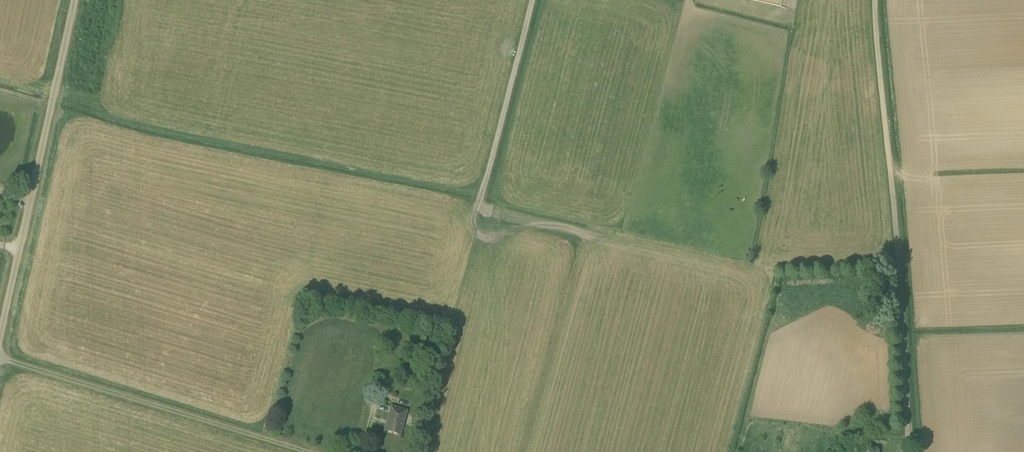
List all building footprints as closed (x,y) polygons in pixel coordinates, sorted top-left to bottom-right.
[(400,436),(407,412),(390,407),(384,431),(400,436)] [(879,450),(871,450),(871,441),(854,441),(854,451),(879,451),(879,450)]
